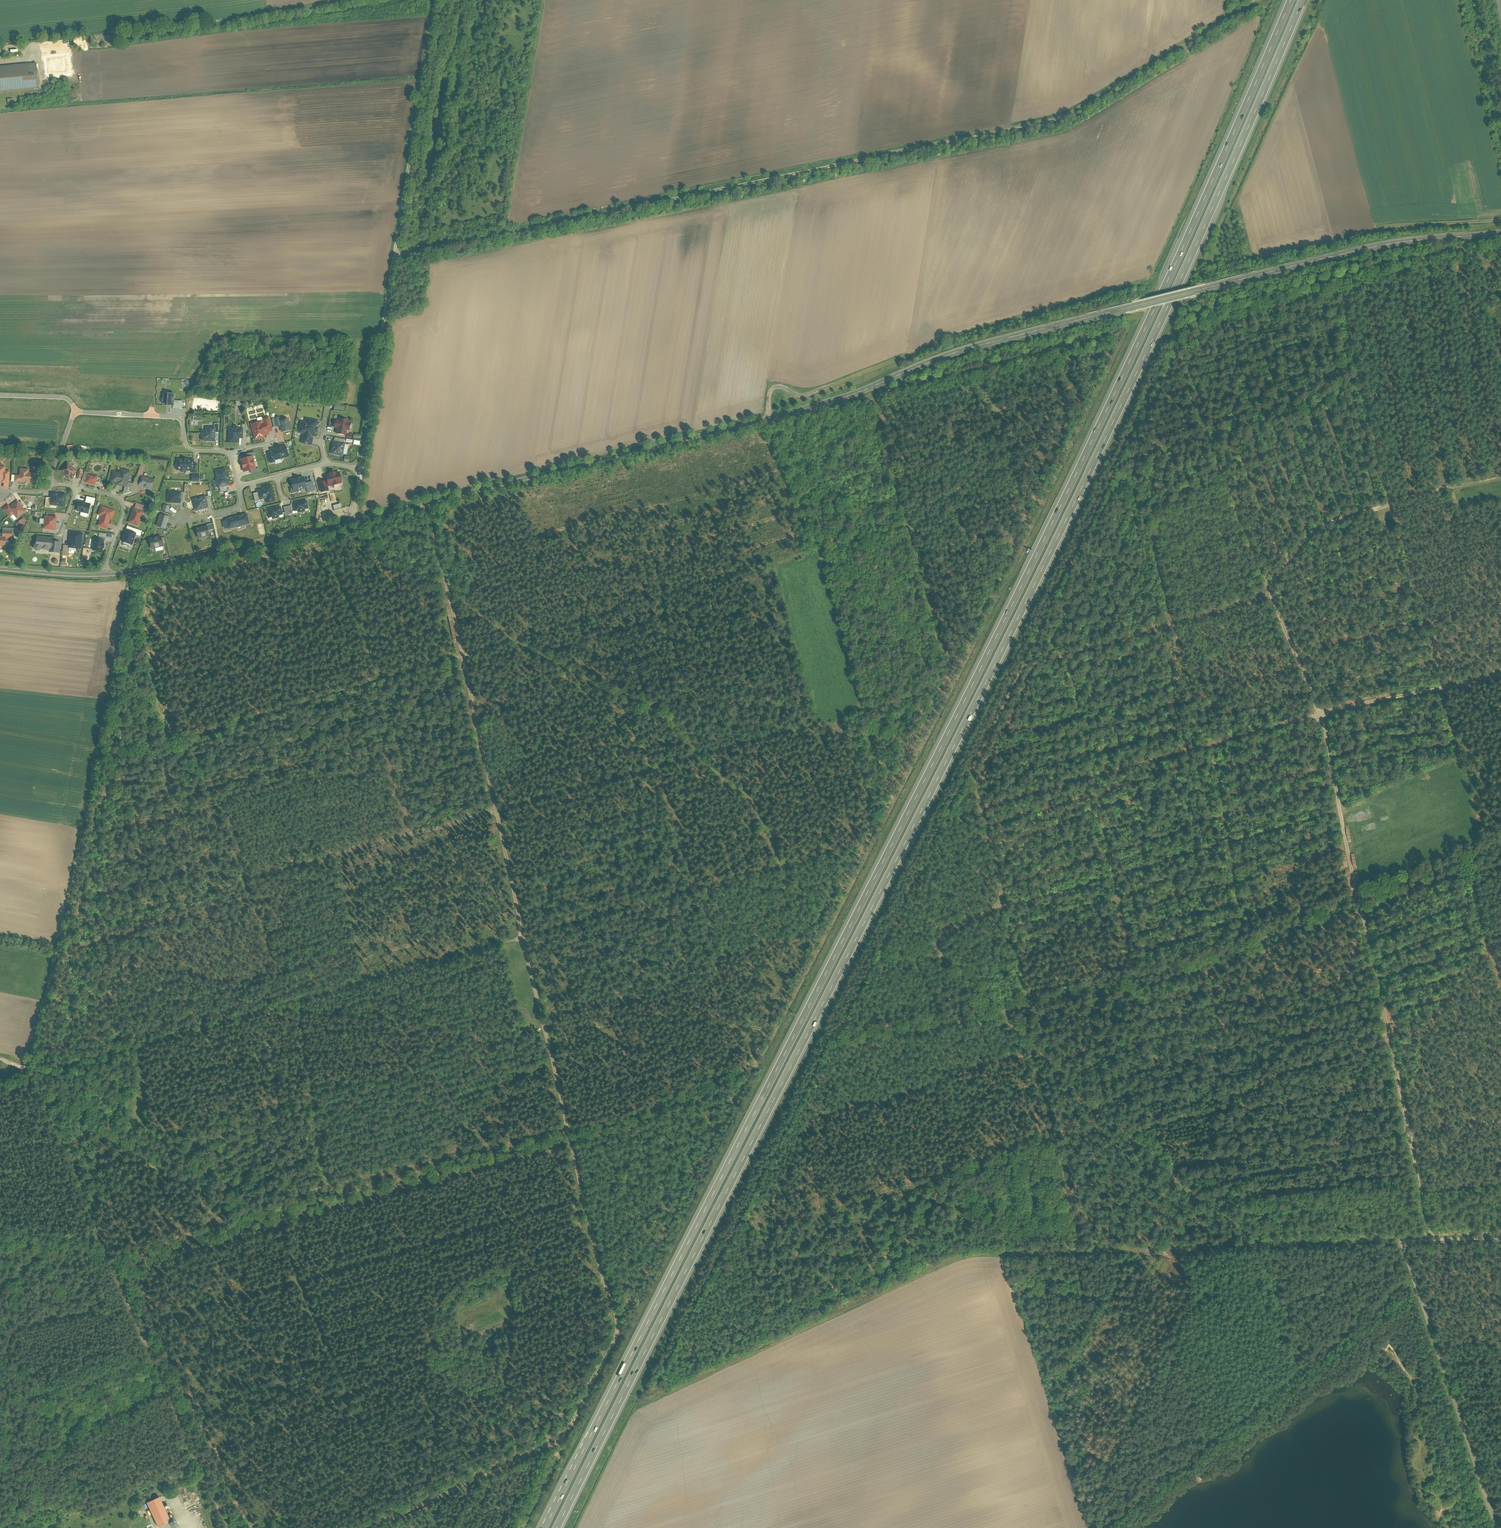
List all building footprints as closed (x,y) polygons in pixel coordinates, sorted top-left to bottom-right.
[(0,68),(0,93),(39,90),(36,64),(0,68)] [(166,406),(173,406),(174,394),(163,393),(163,403),(167,403),(166,406)] [(183,401),(174,401),(173,408),(182,409),(183,401)] [(271,432),(268,417),(261,419),(261,421),(249,424),(253,442),(265,439),(264,437),(268,436),(267,433),(271,432)] [(318,420),(305,418),(305,421),(300,420),(298,433),(302,434),(301,443),(312,446),(313,437),(315,438),(316,433),(317,433),(318,427),(317,427),(318,420)] [(291,432),(287,419),(278,421),(278,419),(273,420),(276,429),(279,428),(281,435),(291,432)] [(348,421),(337,419),(337,421),(335,420),(333,430),(336,430),(335,435),(345,436),(346,431),(348,432),(350,424),(348,424),(348,421)] [(227,428),(227,444),(237,444),(237,439),(242,440),(243,429),(238,429),(236,427),(233,427),(232,428),(227,428)] [(204,443),(214,443),(214,429),(205,428),(205,432),(200,432),(200,442),(204,442),(204,443)] [(345,442),(333,440),(331,453),(343,455),(345,442)] [(289,457),(286,444),(270,449),(271,451),(267,452),(270,463),(275,462),(275,460),(289,457)] [(253,451),(238,455),(242,467),(256,463),(253,451)] [(175,470),(175,472),(180,472),(181,474),(185,474),(186,472),(193,472),(193,474),(191,475),(191,483),(200,483),(200,476),(198,476),(198,465),(195,465),(195,460),(172,459),(172,470),(175,470)] [(67,463),(58,472),(69,482),(77,473),(67,463)] [(1,484),(1,485),(10,486),(10,472),(5,472),(5,468),(0,468),(0,484),(1,484)] [(226,468),(214,470),(216,479),(215,479),(217,488),(230,485),(228,479),(230,479),(228,473),(227,473),(226,468)] [(15,476),(15,482),(19,482),(19,484),(25,484),(25,485),(28,485),(28,484),(34,484),(34,473),(29,473),(29,469),(19,469),(19,476),(15,476)] [(119,474),(112,473),(109,483),(117,485),(116,487),(127,489),(131,473),(120,470),(119,474)] [(327,476),(325,476),(327,488),(332,487),(332,489),(337,488),(337,485),(341,484),(338,473),(335,474),(335,473),(326,475),(327,476)] [(304,475),(290,479),(294,492),(308,489),(304,475)] [(97,478),(86,476),(84,485),(95,487),(97,478)] [(155,481),(142,477),(139,487),(152,492),(155,481)] [(272,484),(262,487),(263,488),(256,490),(259,500),(265,498),(267,504),(276,502),(272,484)] [(181,491),(167,491),(167,503),(181,503),(181,491)] [(205,492),(192,495),(195,510),(208,507),(205,492)] [(66,495),(50,493),(49,507),(65,509),(66,495)] [(91,502),(79,500),(76,511),(89,513),(91,502)] [(8,506),(2,510),(10,520),(14,517),(17,521),(27,513),(17,501),(9,508),(8,506)] [(306,501),(291,504),(293,514),(296,513),(297,515),(304,514),(304,511),(308,510),(306,501)] [(167,513),(169,506),(163,504),(161,511),(167,513)] [(283,507),(285,516),(292,514),(290,505),(283,507)] [(115,512),(101,507),(98,517),(101,518),(98,528),(107,531),(110,521),(112,522),(115,512)] [(280,507),(265,510),(267,520),(271,519),(271,521),(279,520),(278,518),(282,517),(280,507)] [(144,512),(133,509),(128,525),(139,528),(144,512)] [(248,523),(246,512),(224,517),(227,528),(248,523)] [(169,519),(160,516),(155,529),(165,532),(169,519)] [(22,517),(17,523),(21,526),(26,520),(22,517)] [(56,518),(44,517),(43,531),(55,532),(56,518)] [(207,527),(195,529),(197,541),(210,538),(207,527)] [(2,531),(2,537),(0,537),(0,549),(1,550),(2,548),(6,548),(6,539),(13,540),(13,531),(2,531)] [(137,535),(125,531),(121,544),(132,548),(137,535)] [(83,534),(69,533),(68,550),(81,551),(83,534)] [(161,537),(148,539),(150,552),(164,549),(161,537)] [(53,539),(37,538),(37,548),(34,547),(33,550),(36,553),(39,553),(42,552),(43,551),(43,552),(48,552),(48,551),(52,552),(52,555),(60,555),(61,543),(52,543),(53,539)] [(104,541),(94,540),(93,554),(103,555),(103,551),(104,551),(105,545),(104,545),(104,541)] [(733,1145),(728,1157),(730,1159),(736,1146),(733,1145)] [(147,1502),(158,1527),(171,1521),(159,1497),(147,1502)]
